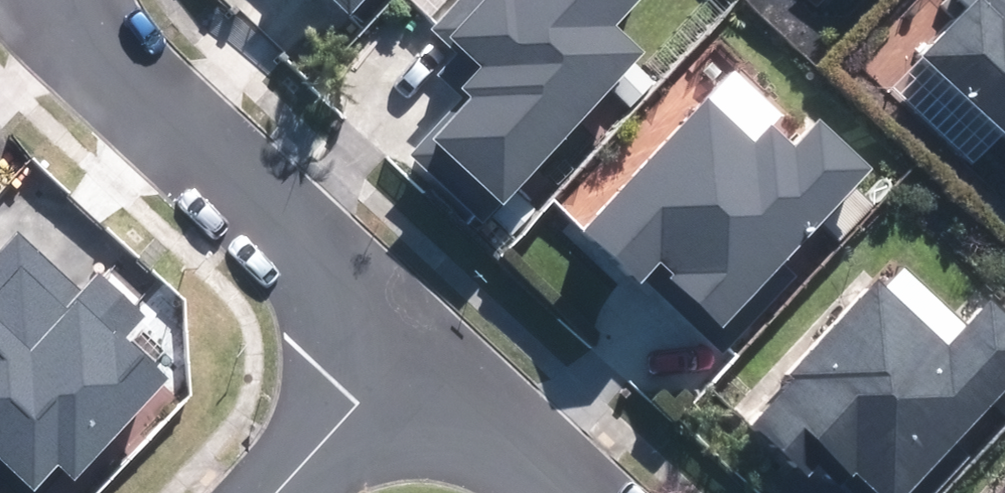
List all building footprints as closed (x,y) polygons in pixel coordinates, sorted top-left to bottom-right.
[(334,20),(352,0),(308,0),(334,20)] [(420,42),(453,72),(432,94),(443,105),(406,145),(478,211),(619,57),(596,36),(630,0),(458,0),(420,42)] [(944,10),(893,59),(1004,173),(1004,0),(934,0),(944,10)] [(835,243),(888,189),(811,113),(771,154),(747,130),(727,149),(685,107),(554,239),(610,296),(632,272),(696,336),(811,219),(835,243)] [(724,428),(789,488),(804,472),(825,490),(832,482),(844,492),(889,492),(1004,366),(1004,339),(968,305),(953,322),(893,268),(882,280),(869,269),(724,428)]
